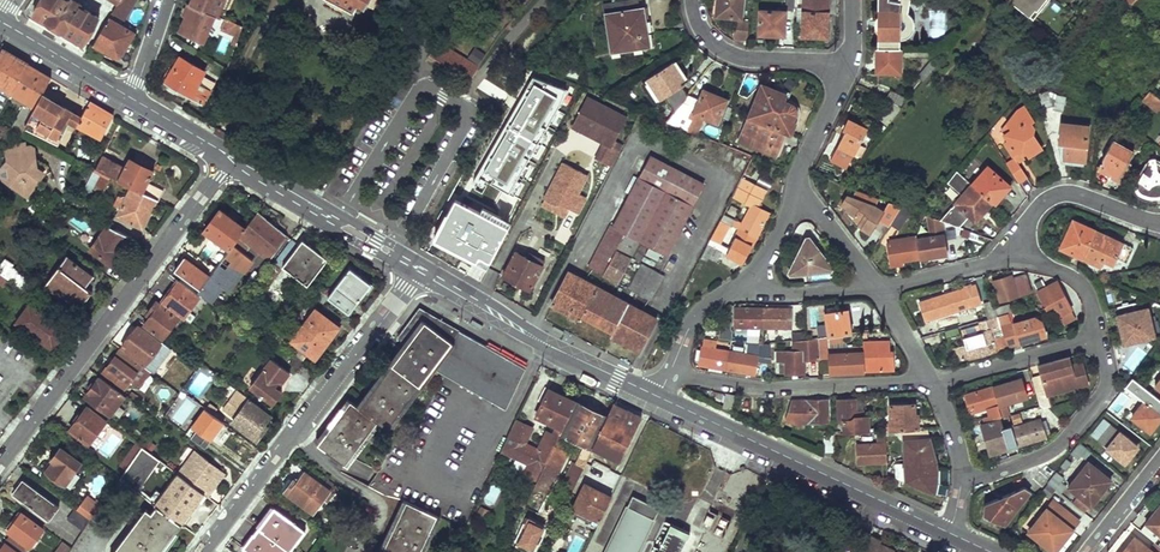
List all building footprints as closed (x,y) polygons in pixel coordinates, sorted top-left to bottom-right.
[(31,11),(81,41),(96,16),(76,4),(79,0),(78,0),(37,0),(31,11)] [(110,11),(120,18),(131,0),(116,0),(110,11)] [(189,2),(210,13),(213,14),(218,0),(190,0),(189,2)] [(350,12),(353,4),(361,8),(365,0),(327,0),(350,12)] [(628,10),(626,0),(624,0),(602,4),(610,52),(643,46),(641,33),(647,33),(642,7),(628,10)] [(714,3),(715,5),(716,6),(717,8),(719,9),(739,10),(740,0),(715,0),(714,3)] [(785,9),(793,9),(794,0),(786,0),(785,9)] [(801,35),(814,35),(814,31),(825,32),(826,0),(803,0),(801,35)] [(907,0),(876,0),(875,13),(877,13),(877,16),(879,16),(879,28),(877,28),(877,31),(875,31),(875,70),(897,70),(897,36),(906,34),(911,27),(910,18),(905,10),(907,0)] [(1028,14),(1034,7),(1037,10),(1044,0),(1011,0),(1028,14)] [(185,13),(179,28),(200,38),(210,13),(189,2),(186,1),(181,12),(185,13)] [(759,9),(758,33),(783,35),(785,11),(759,9)] [(734,15),(732,34),(745,36),(748,17),(734,15)] [(106,17),(92,42),(102,48),(99,52),(110,58),(112,54),(114,56),(115,56),(118,55),(119,54),(120,52),(132,32),(106,17)] [(222,18),(218,26),(229,31),(226,42),(232,44),(238,26),(222,18)] [(437,39),(429,52),(469,78),(477,64),(437,39)] [(478,62),(485,53),(475,46),(468,55),(478,62)] [(26,64),(13,57),(1,49),(0,50),(0,85),(11,92),(26,64)] [(214,51),(209,59),(224,68),(227,59),(214,51)] [(920,78),(937,57),(932,53),(915,74),(920,78)] [(201,70),(178,55),(161,83),(171,89),(174,85),(183,91),(198,100),(211,81),(199,74),(201,70)] [(670,59),(644,77),(657,96),(661,94),(672,110),(686,92),(679,83),(684,79),(670,59)] [(25,124),(41,93),(49,78),(36,70),(26,64),(11,92),(25,99),(11,128),(20,132),(25,124)] [(564,64),(561,71),(576,76),(579,69),(564,64)] [(473,181),(476,184),(480,177),(513,196),(519,183),(516,181),(518,177),(522,179),(529,167),(525,165),(533,151),(536,153),(546,134),(543,133),(550,121),(553,122),(557,114),(555,113),(560,105),(561,105),(569,90),(532,77),(516,105),(473,181)] [(760,83),(748,114),(784,128),(790,131),(796,112),(797,110),(797,108),(796,106),(794,104),(781,99),(784,92),(760,83)] [(672,110),(666,118),(688,127),(692,117),(689,116),(692,110),(703,114),(717,119),(724,99),(710,94),(711,92),(701,88),(698,97),(686,93),(672,110)] [(1147,88),(1141,96),(1156,109),(1159,104),(1159,98),(1147,88)] [(888,89),(884,97),(898,103),(902,95),(888,89)] [(1049,90),(1038,93),(1041,107),(1053,104),(1055,104),(1054,108),(1063,110),(1066,96),(1057,93),(1049,90)] [(77,125),(81,116),(58,103),(41,93),(25,124),(59,140),(69,121),(77,125)] [(611,165),(623,143),(615,139),(627,116),(600,102),(586,96),(575,117),(593,126),(589,134),(603,141),(595,157),(611,165)] [(100,107),(88,100),(81,116),(77,125),(101,137),(112,115),(100,107)] [(888,124),(899,107),(892,102),(881,119),(888,124)] [(1009,131),(1002,135),(1006,142),(1002,145),(1009,155),(1011,154),(1015,152),(1018,156),(1022,154),(1025,158),(1038,150),(1030,137),(1031,130),(1028,125),(1031,124),(1022,109),(1015,113),(1006,125),(1009,131)] [(703,114),(692,110),(689,116),(692,117),(688,127),(693,129),(696,130),(703,114)] [(748,114),(738,137),(775,152),(784,128),(748,114)] [(593,126),(575,117),(571,124),(589,134),(593,126)] [(844,128),(837,144),(852,151),(864,125),(847,117),(842,127),(844,128)] [(1061,120),(1058,140),(1064,141),(1061,157),(1080,160),(1087,124),(1061,120)] [(1006,125),(998,129),(1002,135),(1009,131),(1006,125)] [(1102,153),(1098,165),(1114,176),(1131,151),(1112,138),(1102,153)] [(23,146),(23,143),(14,144),(14,147),(5,148),(5,160),(0,167),(0,176),(25,194),(41,172),(35,167),(32,145),(23,146)] [(852,151),(837,144),(830,158),(845,165),(852,151)] [(154,198),(158,200),(164,190),(148,182),(154,171),(143,165),(128,158),(124,166),(105,156),(106,153),(102,151),(94,168),(131,186),(154,198)] [(1015,152),(1011,154),(1013,159),(1016,164),(1021,161),(1018,156),(1015,152)] [(1132,176),(1132,180),(1133,183),(1134,185),(1138,189),(1141,191),(1146,193),(1150,194),(1155,193),(1158,192),(1159,191),(1159,161),(1154,155),(1151,155),(1148,155),(1147,156),(1145,157),(1132,176)] [(609,222),(587,266),(616,282),(640,238),(666,252),(702,183),(649,156),(612,224),(609,222)] [(1013,159),(1006,163),(1017,181),(1025,177),(1016,164),(1013,159)] [(582,172),(561,161),(532,215),(541,220),(547,209),(559,216),(560,214),(562,216),(564,213),(565,212),(566,212),(571,204),(566,201),(582,172)] [(987,164),(970,184),(990,200),(993,202),(1009,184),(987,164)] [(108,179),(93,172),(84,191),(99,198),(108,179)] [(741,177),(732,194),(750,203),(755,206),(764,188),(741,177)] [(970,184),(949,208),(959,218),(965,211),(974,219),(990,200),(970,184)] [(117,215),(142,228),(149,215),(146,214),(154,198),(131,186),(125,198),(119,195),(114,205),(120,208),(117,215)] [(844,194),(839,203),(845,206),(844,208),(853,214),(852,217),(861,223),(859,227),(867,231),(874,218),(886,225),(886,224),(897,205),(885,201),(882,209),(844,194)] [(455,199),(434,240),(474,261),(474,260),(480,263),(485,266),(507,224),(455,199)] [(750,203),(737,228),(754,236),(767,212),(755,206),(750,203)] [(726,205),(719,218),(728,223),(733,225),(734,222),(730,219),(735,209),(726,205)] [(897,205),(886,224),(894,228),(906,208),(897,205)] [(233,219),(220,208),(204,229),(229,249),(245,228),(233,219)] [(275,224),(258,211),(245,228),(229,249),(209,275),(209,276),(210,277),(224,288),(230,292),(253,259),(261,264),(266,257),(268,259),(287,233),(275,224)] [(75,214),(70,221),(85,232),(90,226),(75,214)] [(926,235),(913,238),(916,256),(944,252),(940,220),(923,214),(925,224),(926,235)] [(1071,216),(1059,244),(1080,254),(1093,226),(1071,216)] [(719,218),(702,252),(707,255),(714,259),(719,249),(715,247),(728,223),(719,218)] [(128,235),(106,224),(88,249),(110,265),(118,254),(116,252),(128,235)] [(926,235),(925,224),(916,226),(912,234),(913,238),(926,235)] [(1093,226),(1080,254),(1098,262),(1101,256),(1120,265),(1130,243),(1093,226)] [(737,228),(724,252),(741,261),(754,236),(737,228)] [(796,254),(789,268),(795,270),(828,268),(826,261),(811,240),(802,235),(794,254),(796,254)] [(298,243),(291,237),(273,262),(281,268),(283,266),(305,283),(324,257),(310,246),(302,239),(298,243)] [(913,238),(885,242),(888,265),(897,264),(897,259),(916,256),(913,238)] [(513,251),(500,274),(514,281),(527,289),(539,266),(513,251)] [(92,275),(65,255),(44,283),(68,301),(74,292),(84,300),(92,290),(85,285),(92,275)] [(209,275),(184,256),(174,270),(200,288),(209,276),(209,275)] [(22,289),(29,279),(11,267),(12,265),(3,259),(0,263),(0,273),(9,279),(22,289)] [(639,264),(627,288),(648,299),(662,273),(647,265),(645,267),(639,264)] [(359,275),(349,267),(328,294),(350,311),(370,283),(359,275)] [(493,289),(500,272),(488,267),(481,284),(493,289)] [(569,271),(552,303),(579,318),(580,315),(610,331),(609,334),(638,349),(655,317),(569,271)] [(1104,271),(1094,273),(1094,277),(1105,282),(1104,271)] [(0,273),(0,284),(4,286),(9,279),(0,273)] [(1008,273),(990,279),(996,299),(1029,290),(1023,273),(1010,277),(1008,273)] [(214,302),(224,288),(210,277),(200,291),(214,302)] [(1039,277),(1031,281),(1044,304),(1050,301),(1056,313),(1052,315),(1061,321),(1073,315),(1054,279),(1043,284),(1039,277)] [(179,281),(163,302),(183,317),(200,296),(179,281)] [(972,282),(944,291),(950,307),(958,305),(975,300),(977,299),(972,282)] [(327,296),(314,286),(309,292),(315,297),(322,303),(327,296)] [(309,292),(301,287),(295,296),(308,305),(315,297),(309,292)] [(944,291),(916,299),(922,316),(950,307),(944,291)] [(991,298),(979,302),(984,316),(996,313),(991,298)] [(254,305),(245,299),(232,317),(240,324),(254,305)] [(1142,299),(1130,301),(1114,305),(1116,312),(1114,312),(1120,340),(1150,333),(1142,299)] [(144,324),(162,337),(175,321),(178,324),(181,320),(156,300),(146,313),(149,316),(144,324)] [(975,300),(958,305),(960,311),(977,306),(975,300)] [(15,321),(52,347),(65,329),(28,303),(15,321)] [(733,307),(733,326),(760,327),(761,307),(733,307)] [(761,307),(760,327),(789,327),(789,307),(761,307)] [(846,307),(823,310),(826,334),(833,333),(841,332),(849,331),(846,307)] [(338,326),(315,308),(303,324),(326,342),(333,333),(338,326)] [(397,337),(406,344),(433,364),(431,367),(443,374),(505,410),(526,368),(420,308),(397,337)] [(1037,314),(1014,320),(1010,321),(1006,310),(996,313),(1005,343),(1043,333),(1037,314)] [(1005,343),(996,313),(984,316),(981,317),(984,328),(962,334),(964,342),(951,346),(954,359),(1005,344),(1005,343)] [(951,314),(937,318),(940,327),(954,323),(951,314)] [(318,352),(326,342),(303,324),(291,339),(314,357),(318,352)] [(137,325),(121,347),(151,369),(157,360),(151,355),(160,342),(137,325)] [(286,335),(273,325),(267,334),(280,343),(286,335)] [(731,346),(732,327),(719,326),(717,345),(731,346)] [(842,339),(841,332),(833,333),(835,340),(842,339)] [(826,334),(817,335),(817,343),(828,342),(835,340),(833,333),(826,334)] [(817,335),(802,337),(789,339),(790,350),(774,351),(774,360),(778,360),(778,373),(790,372),(795,372),(801,372),(801,359),(818,358),(817,343),(817,335)] [(717,339),(703,337),(697,362),(724,367),(728,349),(716,347),(717,339)] [(885,339),(861,340),(861,345),(861,350),(862,371),(891,369),(890,348),(886,348),(885,339)] [(728,349),(724,367),(752,372),(755,359),(768,362),(768,343),(754,342),(754,344),(752,353),(746,352),(728,349)] [(828,347),(828,342),(817,343),(818,358),(827,357),(826,352),(828,352),(828,347)] [(433,364),(406,344),(360,406),(378,419),(388,427),(431,367),(433,364)] [(847,350),(847,346),(828,347),(828,352),(826,352),(827,357),(827,373),(862,371),(861,350),(847,350)] [(100,377),(120,393),(129,381),(138,387),(149,372),(141,365),(140,366),(119,350),(103,371),(104,373),(100,377)] [(1039,373),(1029,376),(1037,405),(1040,406),(1042,406),(1047,405),(1044,395),(1064,389),(1063,384),(1083,378),(1079,364),(1069,367),(1068,363),(1066,354),(1040,362),(1036,363),(1039,373)] [(290,373),(270,358),(249,386),(273,404),(282,392),(278,388),(280,385),(290,373)] [(200,370),(186,391),(199,399),(213,378),(200,370)] [(1143,386),(1129,374),(1123,381),(1118,388),(1126,395),(1131,388),(1138,393),(1143,386)] [(99,376),(85,395),(109,415),(124,396),(120,393),(100,377),(99,376)] [(1018,377),(989,385),(995,404),(1001,402),(1023,396),(1018,377)] [(1083,378),(1063,384),(1064,389),(1085,383),(1083,378)] [(995,404),(989,385),(963,392),(968,410),(984,406),(986,414),(981,416),(982,421),(992,418),(997,416),(999,416),(995,404)] [(562,397),(543,388),(537,401),(541,403),(535,415),(556,426),(554,430),(560,432),(574,403),(562,397)] [(249,398),(237,390),(222,410),(234,418),(232,422),(257,440),(262,434),(264,430),(261,427),(269,415),(248,400),(249,398)] [(723,392),(720,406),(727,407),(730,394),(723,392)] [(1138,408),(1130,417),(1148,431),(1154,422),(1153,421),(1159,413),(1138,396),(1132,403),(1138,408)] [(854,408),(853,397),(835,397),(836,418),(840,418),(841,431),(867,429),(866,414),(862,415),(862,407),(854,408)] [(1008,401),(1010,410),(1023,406),(1020,397),(1008,401)] [(823,398),(788,399),(783,417),(799,425),(799,421),(825,421),(823,398)] [(345,463),(378,419),(360,406),(351,399),(318,443),(345,463)] [(888,422),(882,422),(882,428),(901,428),(917,427),(916,414),(912,414),(912,401),(887,402),(888,422)] [(995,404),(999,416),(1005,414),(1001,402),(995,404)] [(591,411),(574,403),(560,432),(535,482),(532,487),(545,494),(565,454),(558,451),(564,438),(584,447),(575,465),(572,464),(562,484),(572,489),(592,449),(606,419),(591,411)] [(1132,403),(1124,413),(1130,417),(1138,408),(1132,403)] [(216,409),(209,404),(205,409),(212,415),(216,409)] [(628,412),(613,405),(606,419),(592,449),(619,462),(640,418),(628,412)] [(87,407),(69,430),(88,444),(105,421),(87,407)] [(223,422),(212,415),(205,409),(202,408),(185,433),(205,448),(223,422)] [(1000,428),(997,416),(992,418),(995,429),(1000,428)] [(1012,436),(1009,425),(1000,428),(995,429),(992,418),(982,421),(978,422),(987,451),(1006,446),(1004,438),(1012,436)] [(1036,418),(1009,425),(1012,436),(1015,444),(1042,437),(1041,434),(1037,420),(1036,418)] [(1043,418),(1037,420),(1041,434),(1047,433),(1043,418)] [(1100,418),(1089,433),(1097,438),(1095,441),(1120,461),(1127,452),(1129,453),(1135,445),(1100,418)] [(533,429),(516,420),(501,452),(526,464),(521,475),(535,482),(560,432),(554,430),(553,433),(546,430),(537,448),(526,443),(533,429)] [(935,461),(926,426),(917,427),(901,428),(902,435),(904,458),(896,458),(897,477),(935,491),(936,473),(935,461)] [(874,442),(855,443),(856,462),(883,461),(882,434),(882,428),(873,429),(874,442)] [(1012,436),(1004,438),(1006,446),(1015,444),(1012,436)] [(1077,440),(1068,452),(1075,457),(1078,453),(1084,458),(1089,450),(1077,440)] [(55,460),(46,471),(64,485),(81,464),(60,448),(52,458),(55,460)] [(194,507),(203,494),(177,474),(157,499),(141,486),(158,461),(141,448),(119,479),(156,505),(182,524),(194,507)] [(224,472),(194,450),(177,474),(203,494),(207,496),(216,484),(224,472)] [(1065,456),(1059,464),(1063,468),(1069,460),(1065,456)] [(1071,501),(1082,510),(1088,503),(1109,478),(1087,460),(1066,485),(1076,494),(1071,501)] [(1055,469),(1046,481),(1058,490),(1064,484),(1058,479),(1061,475),(1055,469)] [(328,491),(303,472),(295,482),(292,480),(291,483),(285,491),(313,512),(328,491)] [(23,479),(12,492),(48,520),(58,507),(23,479)] [(495,505),(502,487),(491,483),(484,500),(495,505)] [(611,498),(584,485),(570,514),(597,527),(611,498)] [(983,501),(981,514),(1002,523),(1028,489),(1023,485),(983,501)] [(632,495),(605,551),(637,551),(659,508),(632,495)] [(526,500),(518,496),(514,504),(522,508),(526,500)] [(77,510),(89,520),(98,506),(86,497),(77,510)] [(400,500),(386,530),(390,531),(381,550),(386,551),(423,551),(438,517),(400,500)] [(1050,500),(1027,530),(1052,549),(1070,527),(1063,521),(1068,514),(1050,500)] [(1140,529),(1155,542),(1159,546),(1159,504),(1158,503),(1151,511),(1154,512),(1140,529)] [(156,505),(151,511),(146,507),(113,551),(161,551),(169,541),(182,524),(156,505)] [(304,531),(273,507),(265,516),(257,527),(289,551),(304,531)] [(67,519),(82,531),(89,520),(77,510),(74,509),(67,519)] [(22,512),(7,531),(10,534),(5,539),(21,551),(31,551),(35,546),(32,543),(43,528),(22,512)] [(711,532),(723,536),(728,519),(709,513),(706,521),(714,523),(711,532)] [(669,525),(656,551),(679,551),(688,534),(669,525)] [(289,551),(257,527),(250,537),(242,547),(248,551),(288,551),(289,551)] [(880,544),(882,540),(869,533),(860,551),(897,551),(880,544)] [(547,550),(551,551),(558,551),(564,539),(555,534),(547,550)] [(1119,551),(1152,551),(1132,536),(1119,551)] [(71,548),(65,542),(58,551),(69,551),(71,548)] [(1151,546),(1159,551),(1159,546),(1155,542),(1151,546)] [(4,543),(0,549),(0,551),(15,551),(4,543)]
